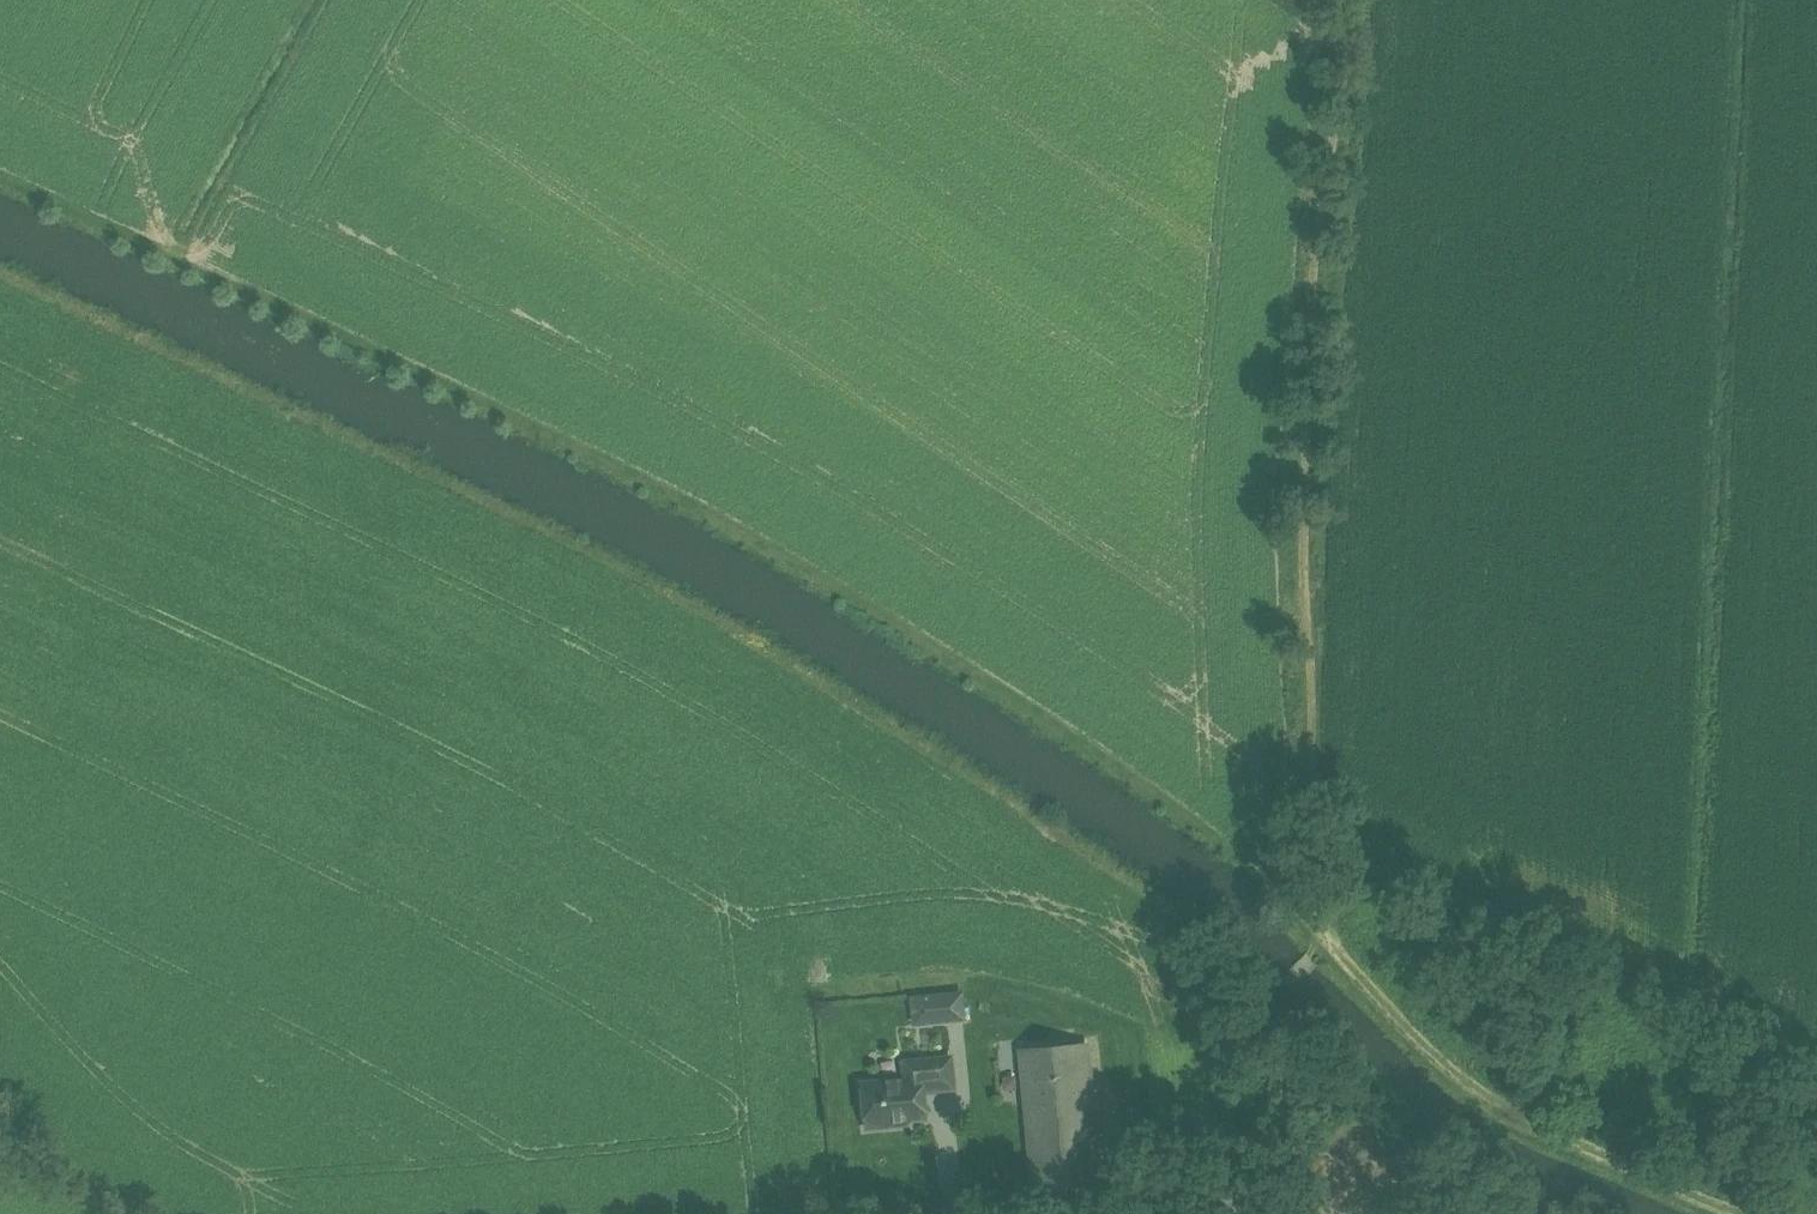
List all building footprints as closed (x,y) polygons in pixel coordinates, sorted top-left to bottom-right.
[(962,993),(913,998),(915,1024),(964,1019),(962,993)] [(1037,1196),(1102,1190),(1092,1088),(1090,1089),(1086,1045),(1020,1051),(1024,1095),(1027,1095),(1037,1196)] [(954,1088),(951,1058),(904,1063),(906,1080),(863,1084),(868,1127),(891,1125),(890,1121),(926,1118),(923,1092),(954,1088)]
